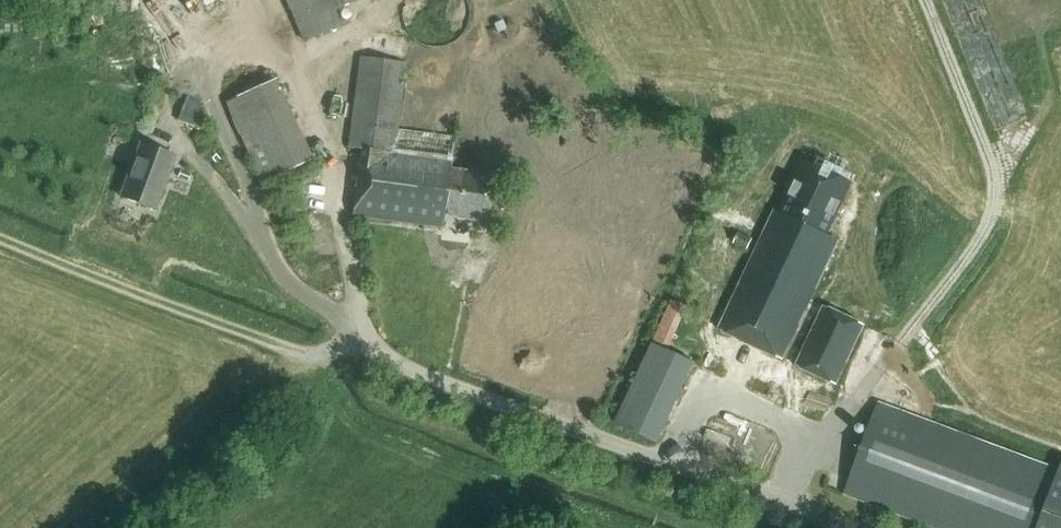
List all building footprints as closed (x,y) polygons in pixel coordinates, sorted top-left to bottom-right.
[(334,10),(357,0),(285,0),(306,46),(342,29),(334,10)] [(351,217),(442,229),(444,217),(487,222),(493,175),(450,170),(454,136),(397,129),(406,63),(359,57),(347,148),(360,149),(351,217)] [(260,184),(309,161),(272,80),(224,102),(260,184)] [(196,119),(195,98),(181,99),(182,120),(196,119)] [(153,210),(173,157),(139,145),(119,198),(153,210)] [(838,241),(826,235),(851,184),(805,162),(780,214),(774,211),(719,330),(782,359),(838,241)] [(740,232),(733,244),(747,250),(753,239),(740,232)] [(673,341),(685,307),(668,301),(656,335),(673,341)] [(824,306),(795,366),(835,385),(864,325),(824,306)] [(656,442),(694,361),(654,342),(616,423),(656,442)] [(1024,457),(879,403),(844,496),(931,527),(1039,527),(1060,471),(1024,457)]
